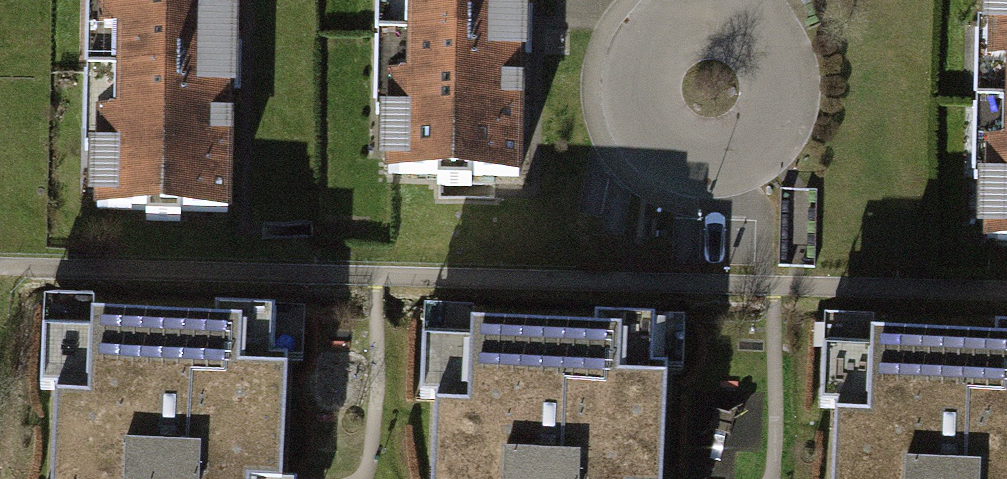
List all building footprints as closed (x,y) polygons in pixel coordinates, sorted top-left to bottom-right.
[(96,214),(231,218),(238,0),(103,0),(96,214)] [(387,183),(524,187),(530,0),(393,0),(387,183)] [(985,249),(1006,251),(1006,0),(999,0),(985,249)] [(247,285),(248,324),(277,323),(275,284),(247,285)] [(42,320),(34,478),(288,478),(295,334),(42,320)] [(415,326),(408,478),(654,478),(661,337),(415,326)] [(826,338),(818,478),(1006,478),(1006,348),(826,338)]
